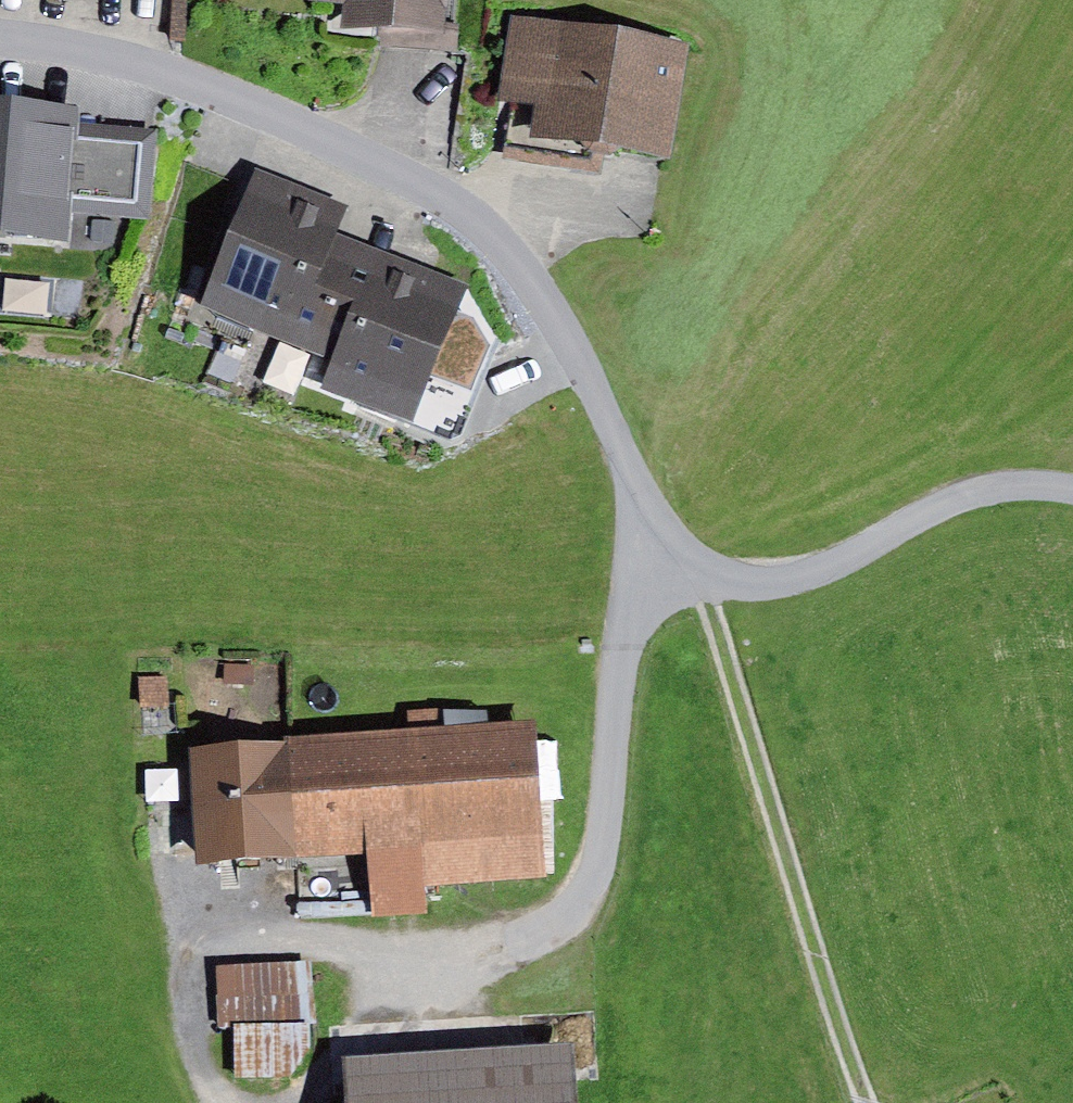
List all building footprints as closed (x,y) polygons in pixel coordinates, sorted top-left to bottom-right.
[(171,38),(189,39),(192,0),(173,0),(171,38)] [(307,1),(342,4),(340,30),(444,38),(447,0),(307,0),(307,1)] [(686,46),(512,18),(498,108),(534,114),(530,139),(667,161),(686,46)] [(0,101),(0,243),(68,249),(71,214),(149,220),(156,135),(74,129),(76,108),(0,101)] [(346,208),(257,173),(202,310),(311,355),(332,299),(354,245),(335,236),(346,208)] [(467,289),(354,245),(332,299),(354,308),(320,392),(412,428),(420,410),(459,425),(489,349),(472,322),(456,316),(467,289)] [(168,676),(139,676),(140,710),(168,710),(168,676)] [(538,728),(294,745),(301,862),(366,858),(370,920),(427,916),(425,891),(548,882),(538,728)] [(301,862),(294,745),(189,751),(196,868),(301,862)] [(310,964),(214,967),(216,1028),(236,1027),(238,1080),(293,1079),(312,1049),(310,964)] [(342,1061),(344,1102),(572,1102),(569,1049),(342,1061)]
